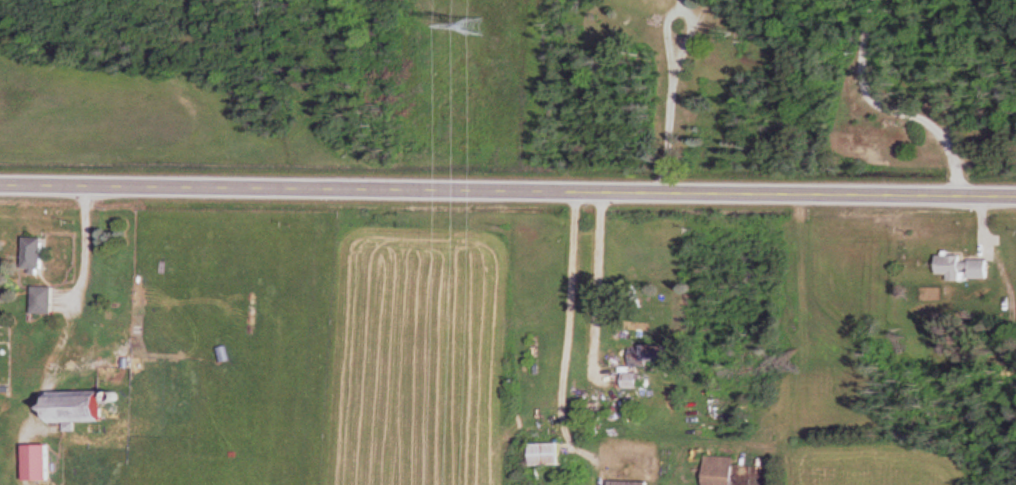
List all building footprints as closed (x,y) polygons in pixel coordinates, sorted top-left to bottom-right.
[(29,272),(47,272),(47,238),(29,238),(29,272)] [(938,257),(937,274),(948,274),(947,280),(990,281),(991,259),(938,257)] [(33,314),(55,314),(55,287),(33,287),(33,314)] [(633,365),(669,365),(669,347),(643,347),(643,354),(633,354),(633,365)] [(639,389),(639,374),(623,374),(623,389),(639,389)] [(112,392),(52,393),(52,423),(112,423),(112,392)] [(563,467),(563,444),(532,444),(532,467),(563,467)] [(52,445),(28,445),(28,482),(52,482),(52,445)] [(735,457),(706,457),(705,484),(734,484),(735,457)]
